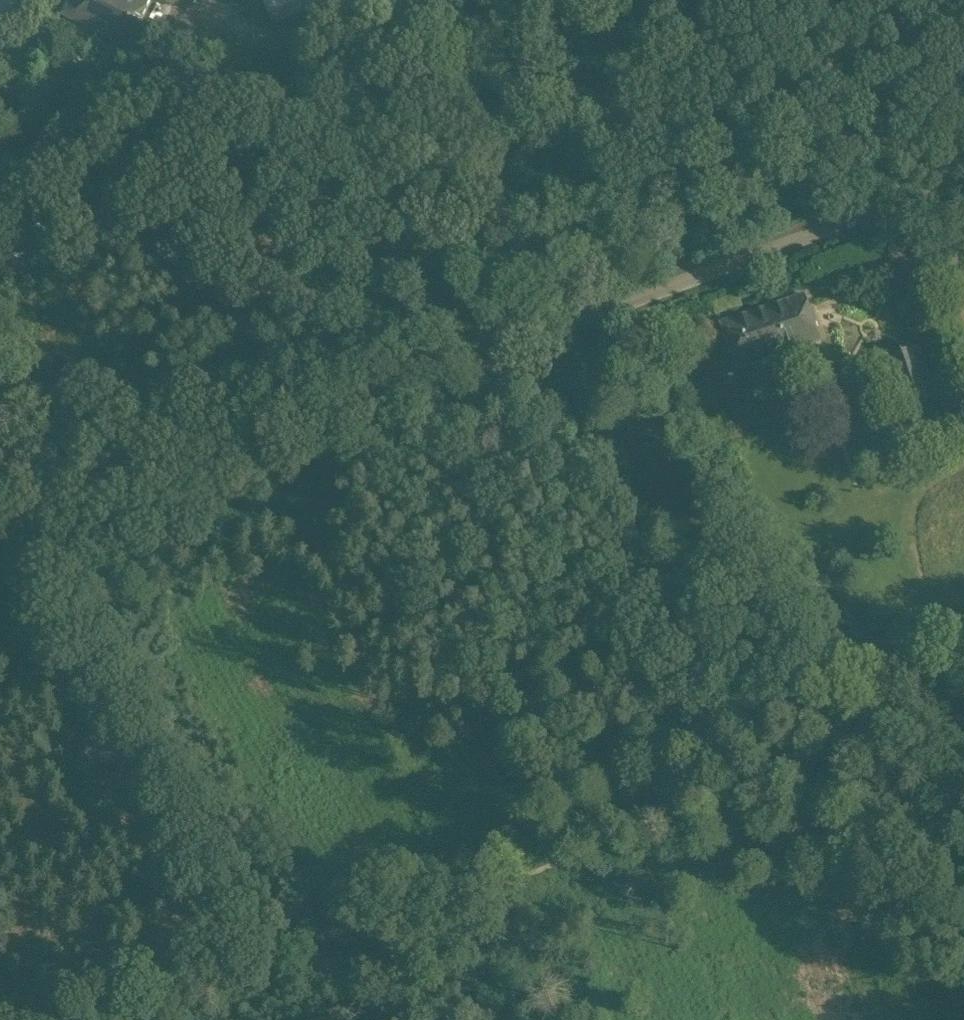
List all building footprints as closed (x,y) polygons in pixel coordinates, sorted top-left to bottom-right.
[(87,0),(68,0),(61,14),(128,46),(138,24),(87,0)] [(147,0),(88,0),(138,24),(139,24),(149,1),(147,0)] [(272,25),(327,0),(261,0),(272,25)] [(0,137),(0,156),(12,151),(6,135),(0,137)] [(803,295),(719,323),(734,370),(819,342),(803,295)] [(916,349),(885,359),(904,412),(934,402),(916,349)]
